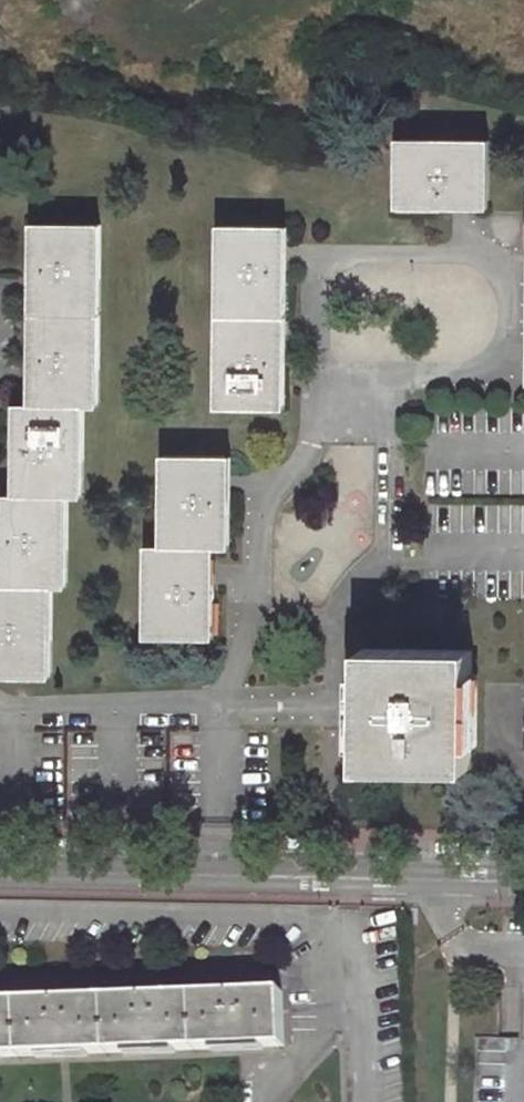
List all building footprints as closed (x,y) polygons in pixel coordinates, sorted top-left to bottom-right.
[(400,202),(491,201),(491,139),(402,137),(400,202)] [(102,225),(41,225),(38,406),(22,407),(20,498),(5,497),(3,588),(0,588),(0,679),(51,680),(52,589),(70,589),(71,498),(82,498),(85,409),(100,409),(102,225)] [(280,410),(283,228),(222,227),(221,410),(280,410)] [(225,551),(225,460),(166,461),(164,550),(149,550),(148,640),(210,641),(212,551),(225,551)] [(471,773),(472,651),(359,650),(358,772),(471,773)] [(283,990),(0,1001),(0,1056),(284,1044),(283,990)] [(478,1040),(476,1101),(523,1101),(523,1041),(478,1040)]
